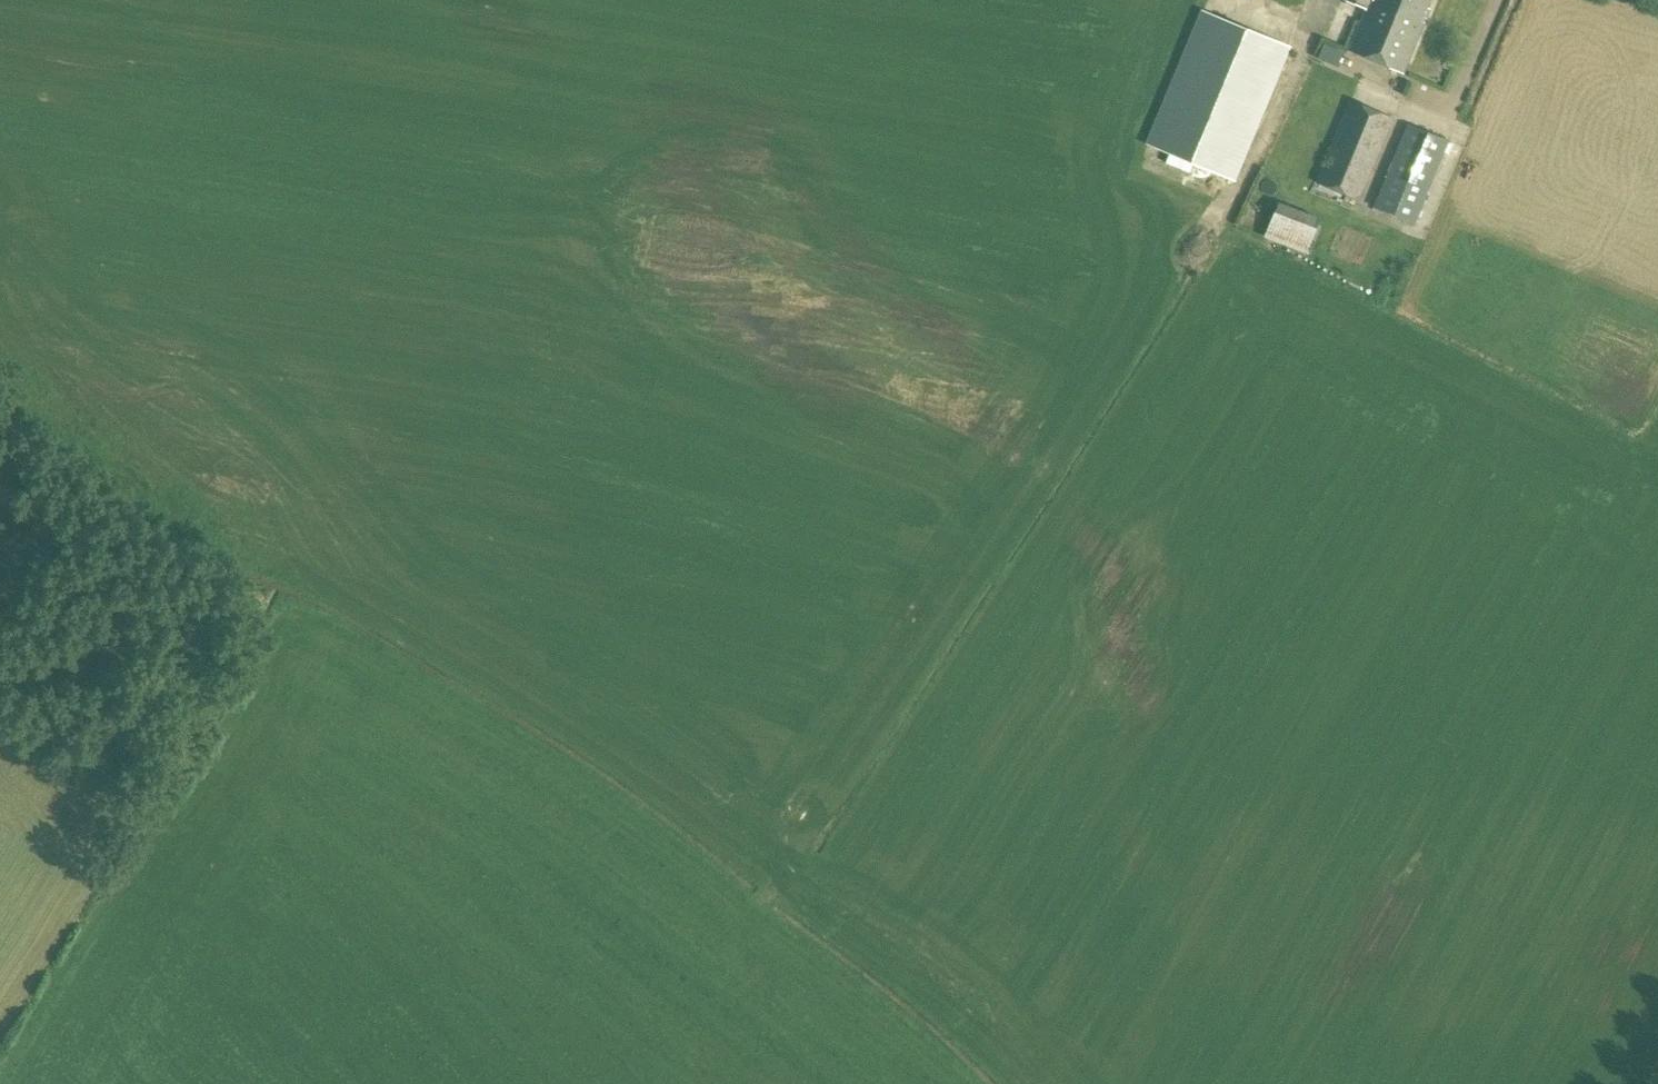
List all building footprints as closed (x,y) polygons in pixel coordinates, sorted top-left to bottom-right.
[(1366,10),(1349,51),(1402,73),(1429,8),(1426,7),(1429,0),(1344,0),(1366,10)] [(1236,181),(1292,47),(1202,10),(1146,144),(1236,181)] [(1359,200),(1393,118),(1350,100),(1316,182),(1359,200)] [(1416,224),(1450,141),(1408,123),(1373,206),(1416,224)]
